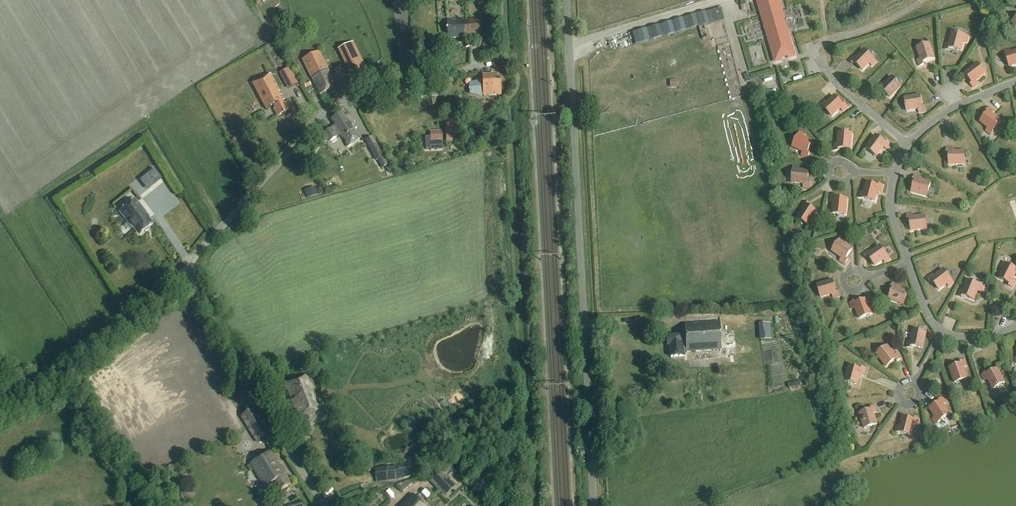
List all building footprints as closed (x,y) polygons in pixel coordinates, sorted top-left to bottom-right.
[(795,57),(778,0),(758,0),(776,63),(795,57)] [(706,13),(710,26),(725,21),(721,9),(706,13)] [(681,16),(651,23),(652,31),(683,25),(681,16)] [(448,38),(481,37),(480,23),(475,23),(474,19),(447,21),(448,38)] [(281,22),(276,26),(287,44),(294,40),(290,34),(291,33),(285,22),(281,22)] [(967,43),(969,37),(953,33),(950,44),(947,44),(945,50),(950,51),(951,49),(962,51),(964,42),(967,43)] [(494,41),(482,42),(483,55),(496,54),(494,41)] [(924,63),(934,59),(930,44),(917,48),(921,59),(918,60),(920,66),(924,65),(924,63)] [(870,55),(876,58),(879,52),(872,49),(870,55)] [(873,66),(876,62),(865,50),(856,59),(854,56),(850,61),(853,64),(855,63),(863,71),(870,64),(873,66)] [(1011,53),(1010,50),(1005,51),(1010,67),(1015,65),(1015,52),(1011,53)] [(332,84),(334,82),(320,51),(303,60),(320,95),(334,89),(332,84)] [(976,82),(985,74),(977,64),(965,74),(972,83),(970,84),(973,88),(978,84),(976,82)] [(289,87),(298,83),(290,66),(281,71),(289,87)] [(271,75),(253,84),(266,110),(274,106),(275,109),(274,109),(278,117),(289,111),(286,104),(284,104),(282,101),(284,101),(281,96),(280,96),(278,93),(280,92),(271,75)] [(477,84),(470,86),(471,93),(481,96),(484,96),(484,97),(501,96),(501,89),(500,78),(496,78),(496,75),(483,76),(483,80),(481,80),(481,79),(477,80),(477,84)] [(891,98),(901,87),(892,78),(884,86),(882,84),(877,88),(881,92),(882,90),(891,98)] [(919,113),(926,112),(925,107),(922,107),(920,96),(905,99),(907,111),(919,109),(919,113)] [(843,111),(848,107),(844,103),(842,105),(835,97),(827,104),(825,101),(821,105),(832,117),(841,109),(843,111)] [(991,135),(1001,122),(992,115),(994,112),(989,108),(986,112),(988,114),(981,122),(989,129),(986,131),(991,135)] [(334,120),(337,125),(324,134),(330,142),(340,136),(348,148),(361,139),(350,124),(351,123),(348,120),(343,113),(334,120)] [(446,123),(446,140),(461,140),(461,123),(446,123)] [(430,132),(430,142),(441,141),(441,132),(430,132)] [(808,153),(813,142),(804,138),(805,135),(800,132),(793,147),(803,152),(802,155),(808,158),(810,154),(808,153)] [(851,150),(852,135),(839,133),(838,145),(835,145),(834,151),(839,151),(840,149),(851,150)] [(887,149),(890,144),(886,141),(885,143),(876,136),(867,149),(877,157),(884,147),(887,149)] [(365,141),(376,161),(378,160),(382,168),(388,165),(386,161),(385,162),(383,158),(383,157),(373,137),(365,141)] [(950,165),(965,165),(965,152),(953,152),(953,149),(947,149),(947,154),(949,154),(950,165)] [(810,188),(810,183),(808,183),(809,172),(799,171),(799,167),(794,167),(792,183),(804,184),(804,188),(810,188)] [(155,170),(141,181),(148,190),(162,179),(155,170)] [(927,197),(931,184),(920,181),(920,178),(914,176),(913,181),(915,181),(912,192),(927,197)] [(881,192),(883,186),(878,185),(878,187),(867,184),(864,193),(861,192),(859,198),(875,202),(878,191),(881,192)] [(314,189),(305,192),(307,199),(317,196),(314,189)] [(846,215),(847,200),(836,199),(836,196),(831,196),(831,202),(834,203),(833,214),(846,215)] [(150,217),(136,199),(119,212),(139,237),(154,225),(149,218),(150,217)] [(811,221),(817,213),(807,206),(809,204),(804,202),(801,207),(804,209),(798,219),(811,227),(814,223),(811,221)] [(912,231),(927,229),(925,216),(914,218),(913,215),(907,215),(908,220),(910,220),(912,231)] [(846,259),(852,250),(844,244),(846,241),(842,238),(832,252),(842,258),(840,261),(845,265),(848,260),(846,259)] [(886,263),(890,260),(880,247),(871,253),(869,251),(864,255),(867,259),(869,257),(875,266),(884,260),(886,263)] [(1015,282),(1013,281),(1015,274),(1015,270),(1003,263),(1000,268),(1004,270),(999,279),(1009,284),(1008,286),(1013,288),(1015,282)] [(949,287),(954,283),(944,270),(934,277),(932,275),(927,279),(931,283),(932,281),(939,290),(947,284),(949,287)] [(833,298),(839,296),(838,291),(836,292),(833,281),(818,285),(821,298),(832,295),(833,298)] [(981,292),(983,287),(968,281),(964,292),(961,291),(958,297),(963,298),(964,296),(974,300),(978,291),(981,292)] [(904,305),(909,293),(898,289),(899,286),(893,283),(891,288),(893,289),(889,299),(904,305)] [(860,319),(872,315),(867,300),(856,304),(855,302),(851,303),(853,309),(856,308),(860,319)] [(721,351),(721,363),(740,362),(739,357),(752,355),(751,345),(739,347),(739,346),(721,347),(720,323),(685,325),(686,338),(667,339),(667,347),(670,347),(671,359),(684,359),(684,354),(721,351)] [(923,349),(926,334),(913,331),(911,342),(908,342),(907,348),(911,349),(912,346),(923,349)] [(897,362),(901,359),(897,354),(895,356),(888,347),(877,355),(887,367),(896,360),(897,362)] [(964,368),(967,367),(965,361),(960,363),(961,365),(950,369),(955,383),(967,379),(964,368)] [(864,375),(866,369),(861,368),(860,370),(849,367),(847,377),(843,376),(842,381),(858,385),(861,374),(864,375)] [(993,389),(1005,383),(997,370),(988,375),(986,373),(982,375),(985,381),(988,379),(993,389)] [(286,385),(299,420),(319,413),(312,394),(313,392),(311,388),(309,387),(305,377),(286,385)] [(936,424),(950,415),(943,405),(946,403),(942,398),(938,401),(940,403),(930,409),(936,418),(933,420),(936,424)] [(874,414),(877,413),(875,407),(870,408),(871,411),(860,414),(865,429),(877,425),(874,414)] [(258,441),(270,434),(253,409),(242,416),(258,441)] [(917,426),(919,419),(914,418),(914,420),(903,418),(900,427),(897,426),(895,432),(911,436),(914,425),(917,426)] [(479,447),(468,450),(472,461),(482,458),(479,447)] [(277,493),(291,484),(271,451),(251,464),(265,488),(271,484),(277,493)] [(394,469),(378,470),(379,483),(396,482),(410,477),(406,465),(394,469)] [(441,472),(430,483),(445,497),(456,486),(452,482),(447,477),(454,471),(452,468),(441,472)] [(405,502),(401,505),(423,505),(413,495),(405,502)]
